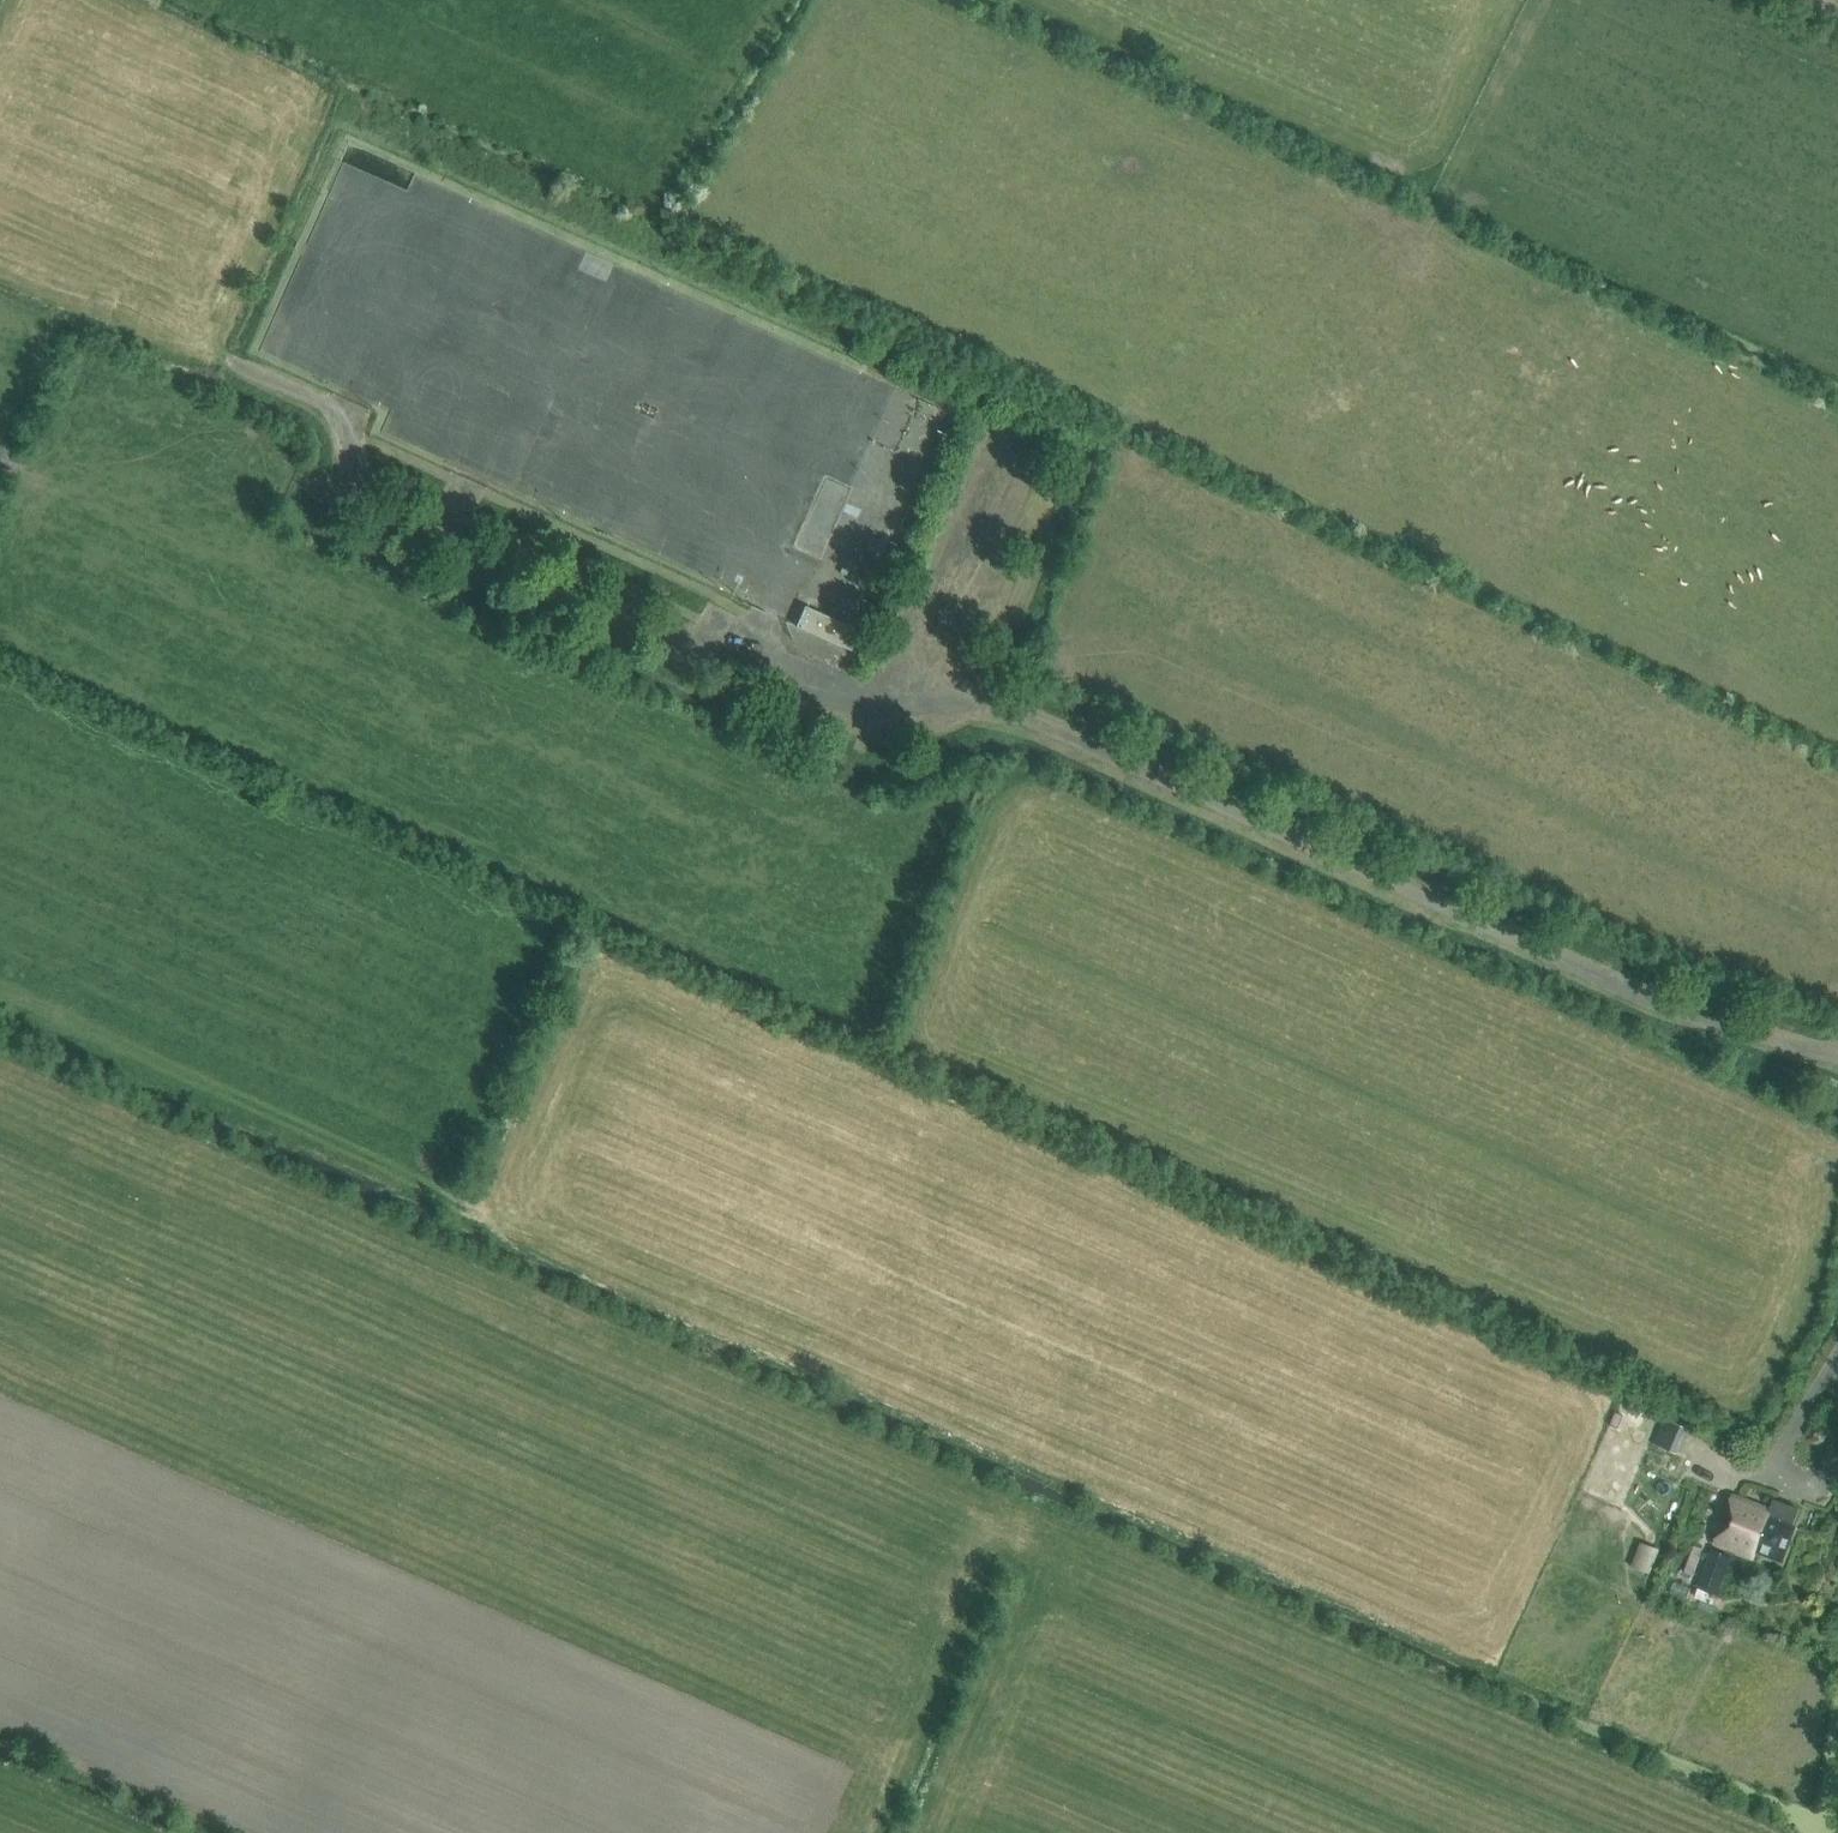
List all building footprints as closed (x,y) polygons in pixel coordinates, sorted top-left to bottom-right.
[(443,221),(454,187),(413,175),(410,185),(344,164),(335,192),(396,211),(397,207),(443,221)] [(796,627),(851,651),(859,631),(805,608),(796,627)] [(1651,1451),(1683,1463),(1696,1429),(1663,1417),(1651,1451)] [(1713,1550),(1699,1588),(1718,1595),(1734,1551),(1754,1559),(1757,1552),(1783,1562),(1796,1527),(1792,1525),(1798,1509),(1776,1501),(1772,1510),(1733,1496),(1716,1544),(1729,1549),(1727,1555),(1713,1550)] [(1634,1561),(1632,1566),(1651,1574),(1653,1569),(1660,1549),(1641,1542),(1634,1561)]
